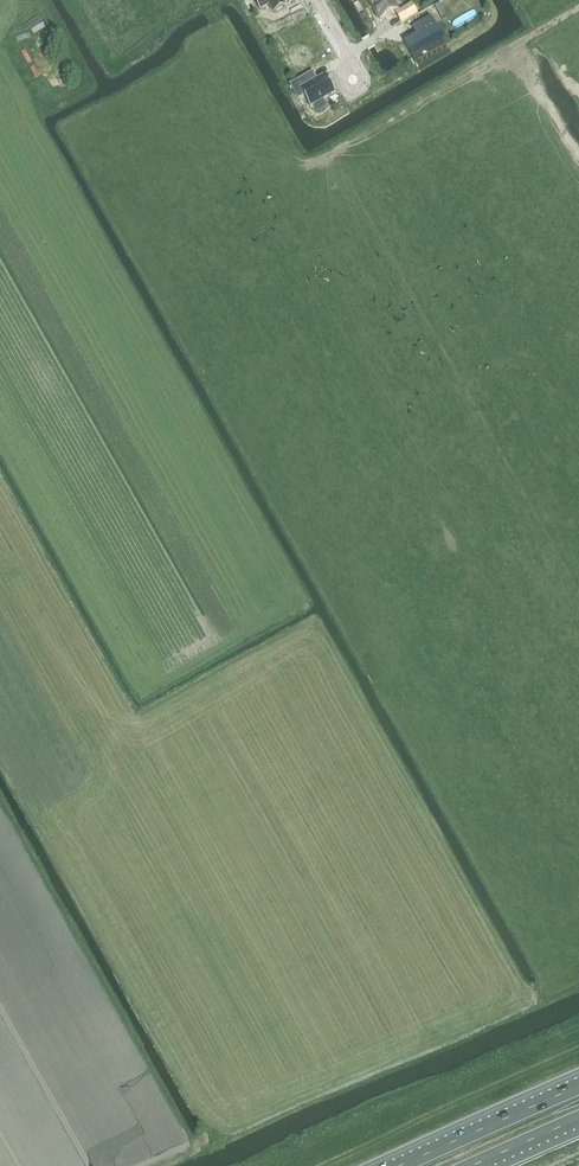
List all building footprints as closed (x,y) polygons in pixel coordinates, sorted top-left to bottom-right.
[(380,19),(398,9),(392,0),(369,0),(380,19)] [(416,34),(404,41),(415,62),(446,43),(435,22),(432,24),(428,15),(410,24),(416,34)] [(314,77),(291,90),(299,103),(305,100),(311,111),(337,97),(327,80),(318,85),(314,77)]
